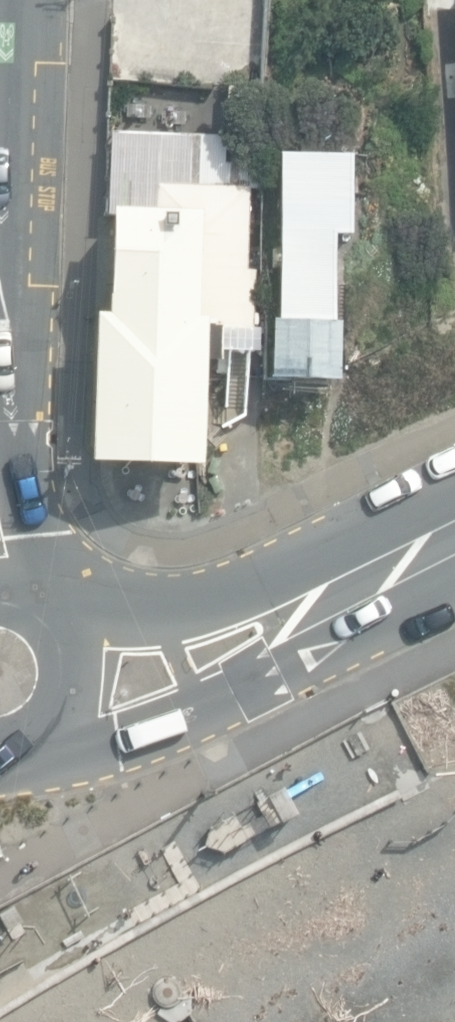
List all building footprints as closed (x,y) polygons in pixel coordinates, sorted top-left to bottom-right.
[(318,137),(337,138),(339,103),(318,102),(302,101),(300,136),(318,137)] [(89,460),(201,465),(206,363),(219,364),(221,323),(254,325),(256,269),(247,269),(250,185),(218,184),(220,139),(116,134),(108,315),(96,314),(89,460)] [(321,381),(342,381),(342,318),(334,318),(334,233),(354,233),(354,153),(318,153),(278,153),(277,317),(268,318),(268,319),(268,381),(321,381)]
